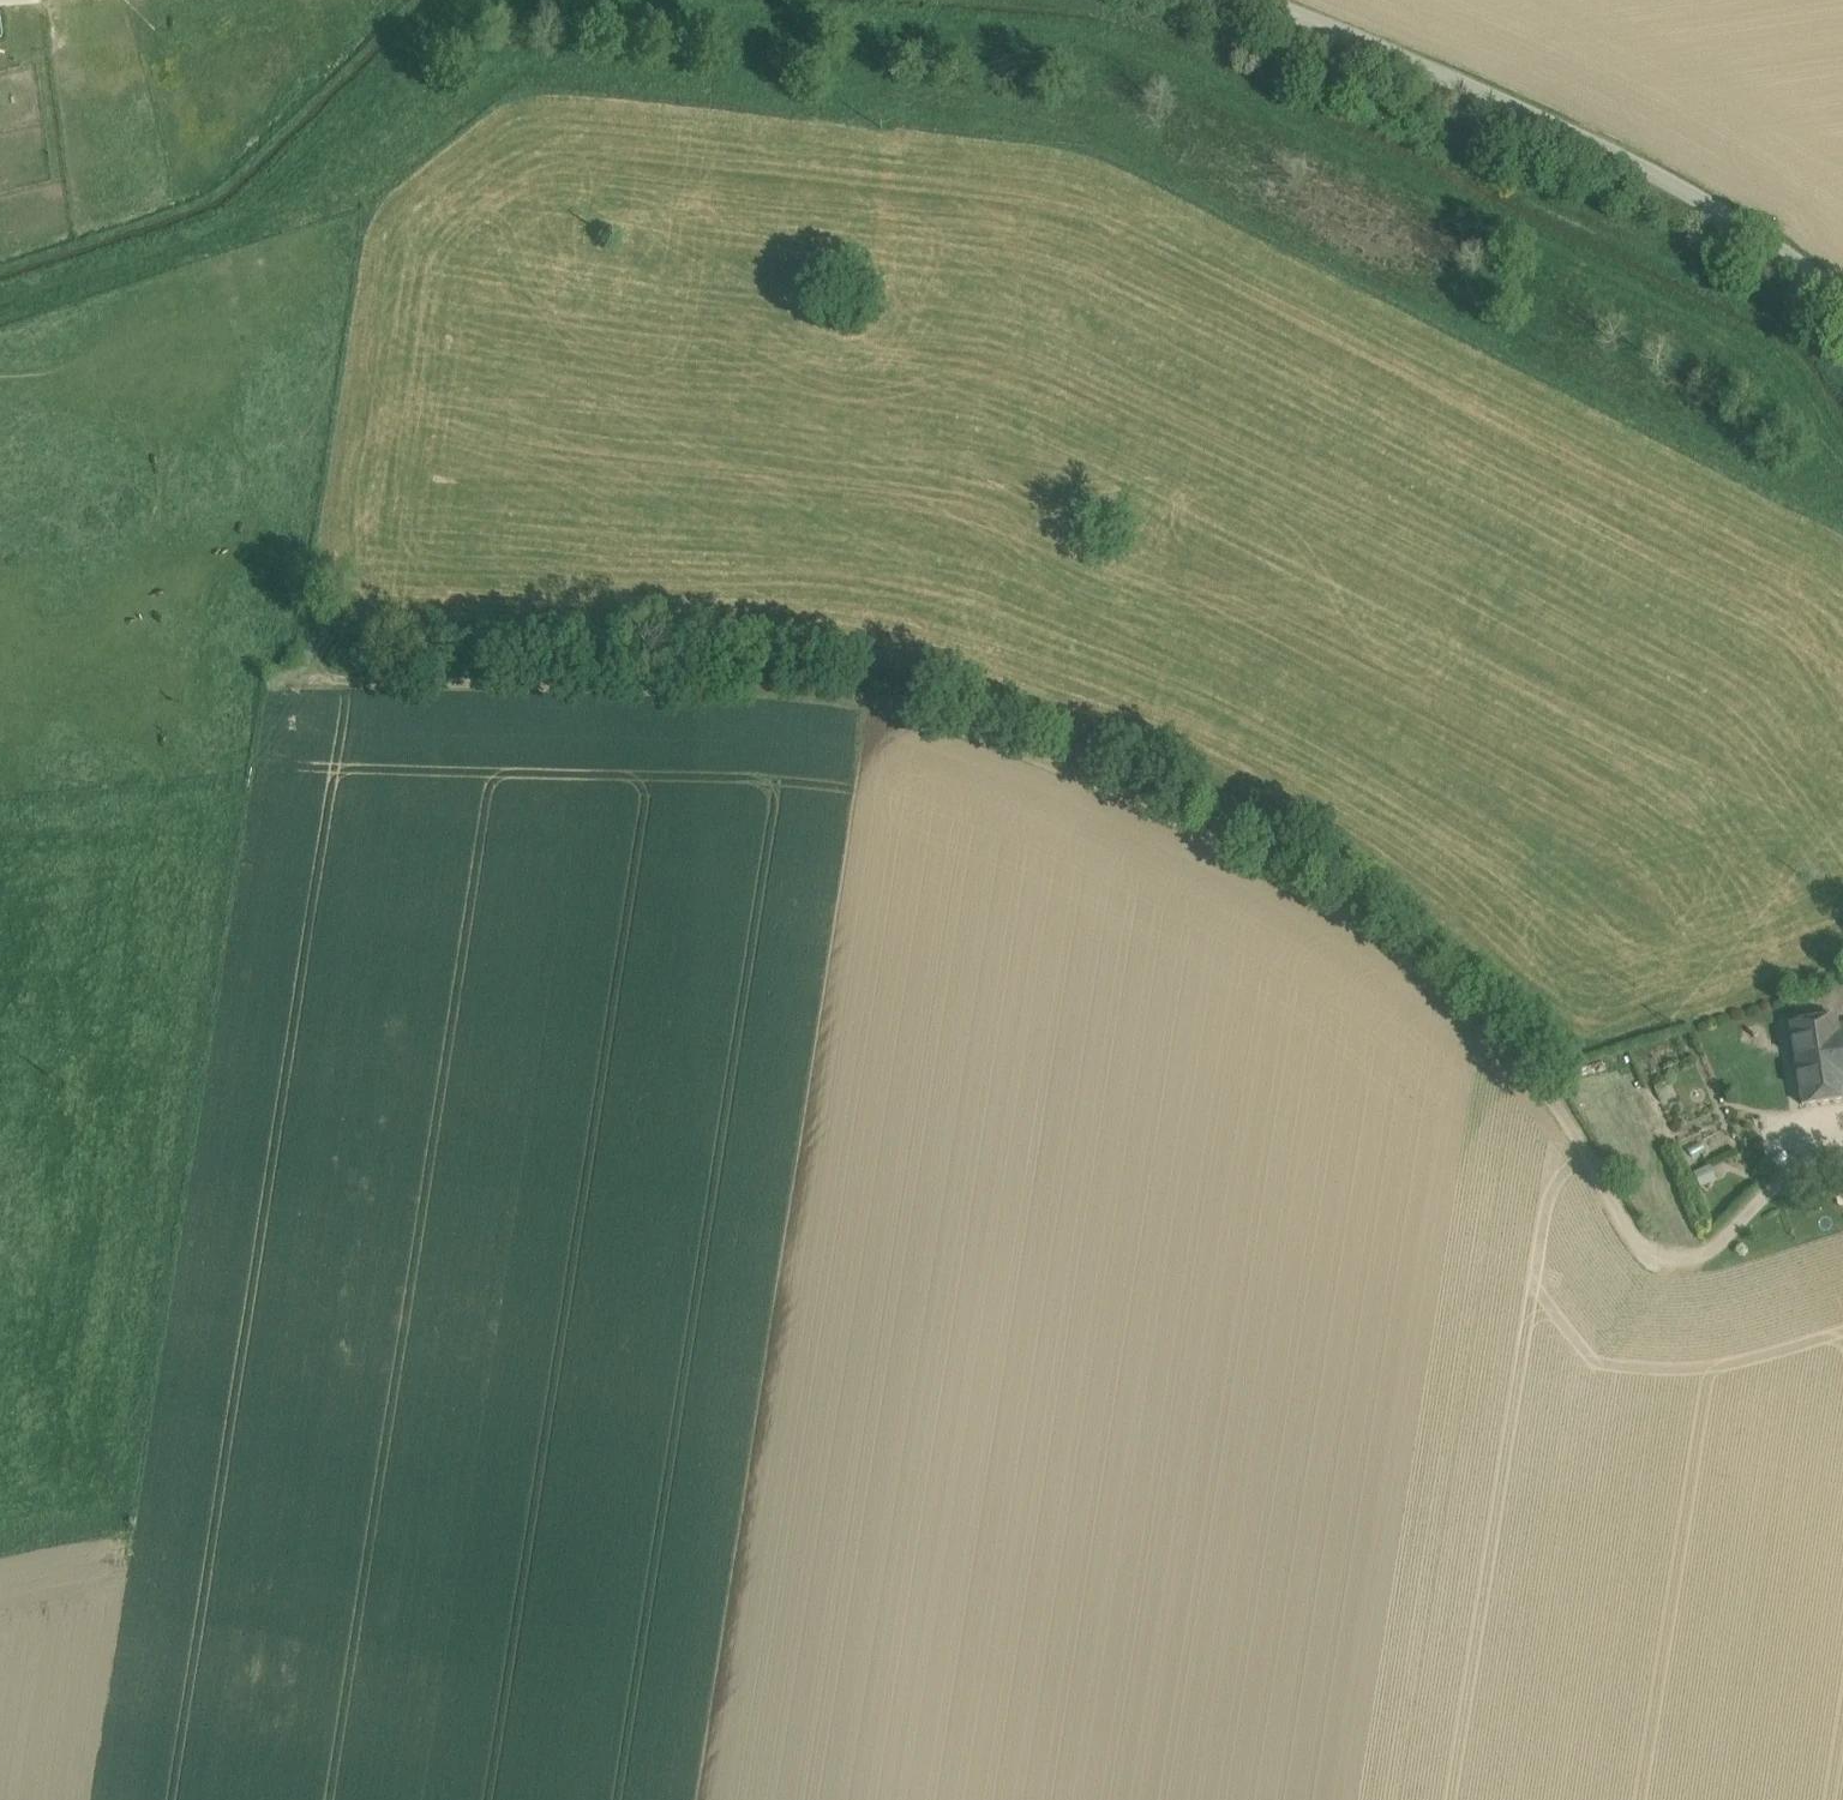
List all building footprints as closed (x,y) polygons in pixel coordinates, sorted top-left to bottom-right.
[(1839,1026),(1837,1018),(1791,1025),(1803,1105),(1842,1099),(1842,1025),(1839,1026)]
